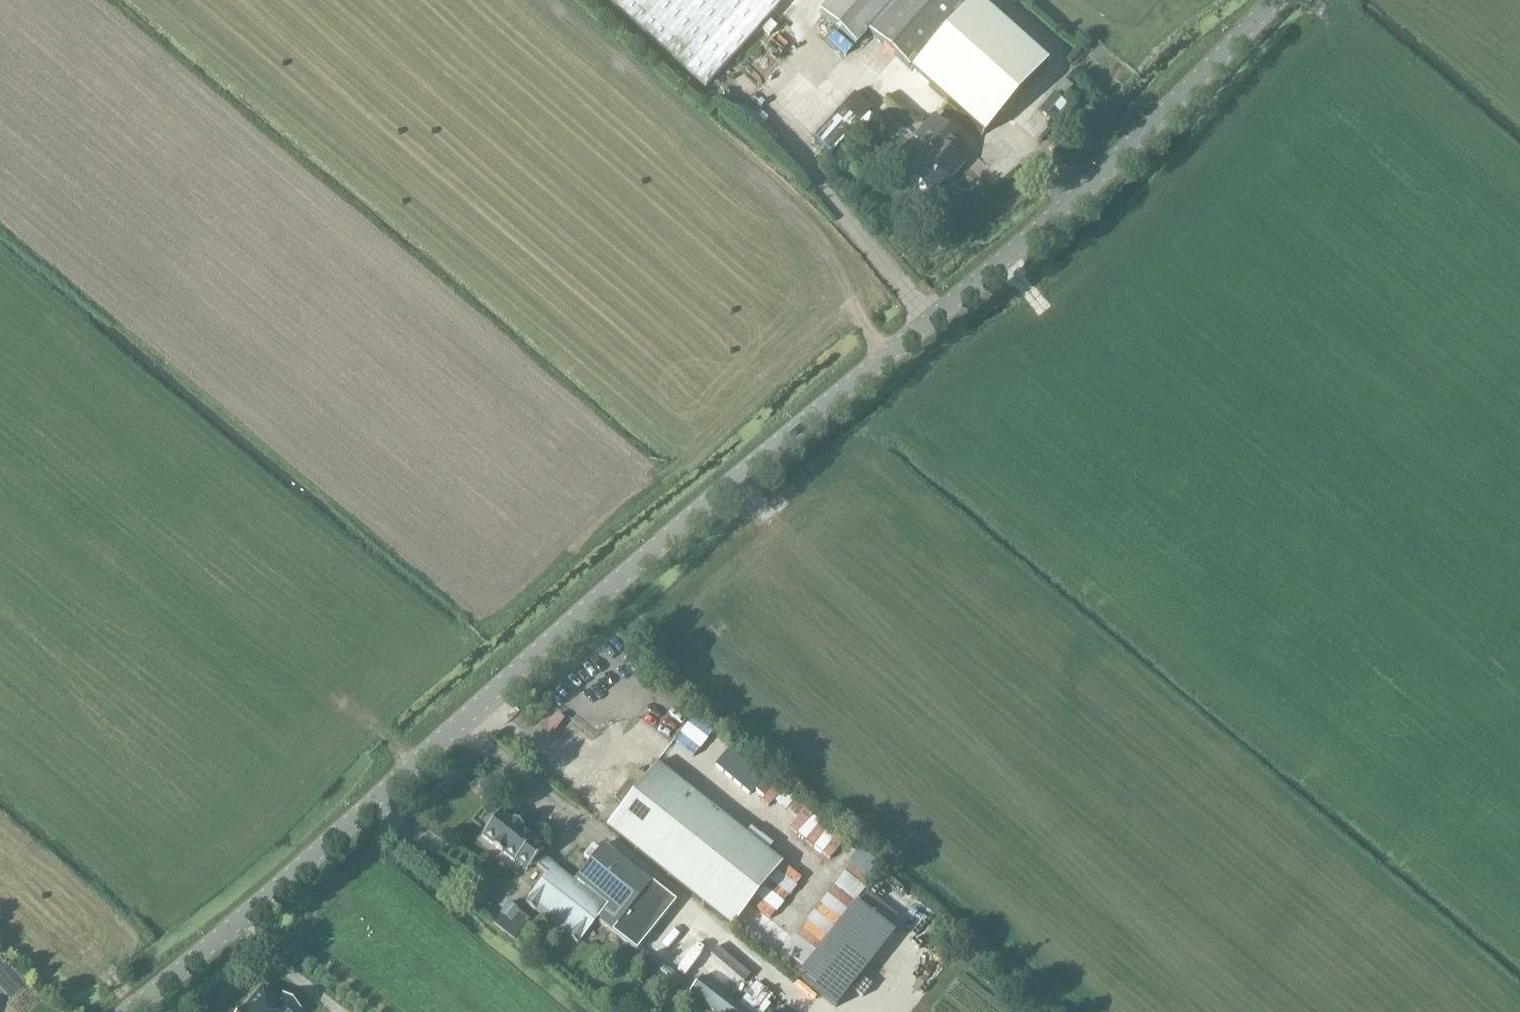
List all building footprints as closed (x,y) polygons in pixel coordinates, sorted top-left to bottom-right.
[(705,88),(784,0),(607,0),(705,88)] [(1043,67),(970,1),(969,3),(965,0),(832,0),(821,13),(856,46),(868,32),(909,69),(905,75),(941,107),(978,140),(1043,67)] [(1053,57),(1071,37),(1032,0),(1012,0),(1003,9),(1053,57)] [(1072,87),(1065,81),(1058,88),(1066,95),(1072,87)] [(1054,94),(1040,111),(1047,117),(1061,100),(1054,94)] [(949,173),(952,176),(963,164),(953,155),(963,144),(933,118),(916,137),(927,148),(906,172),(930,194),(949,173)] [(663,711),(675,693),(664,685),(651,703),(663,711)] [(686,734),(678,751),(688,756),(696,739),(686,734)] [(611,827),(716,912),(734,927),(779,869),(654,770),(611,827)] [(764,770),(754,785),(765,792),(775,777),(764,770)] [(786,783),(772,801),(783,809),(797,792),(786,783)] [(597,918),(624,939),(638,950),(675,903),(603,847),(574,882),(541,854),(545,849),(534,839),(534,838),(502,812),(482,836),(515,863),(516,862),(528,871),(535,862),(550,874),(531,898),(581,938),(597,918)] [(802,914),(821,892),(789,863),(779,876),(782,878),(773,888),(802,914)] [(867,891),(808,965),(840,990),(890,927),(886,924),(895,913),(867,891)] [(516,939),(531,920),(510,903),(501,914),(502,914),(495,923),(516,939)] [(786,956),(793,944),(771,930),(763,941),(786,956)] [(717,947),(711,954),(744,982),(750,975),(717,947)] [(689,992),(715,1011),(746,1011),(739,1007),(702,977),(689,992)] [(739,1005),(748,1011),(759,1011),(773,995),(757,983),(739,1005)] [(250,1004),(260,1011),(301,1011),(302,1011),(283,996),(279,1001),(264,988),(250,1004)] [(241,1011),(260,1011),(250,1004),(245,1010),(244,1008),(241,1011)]
